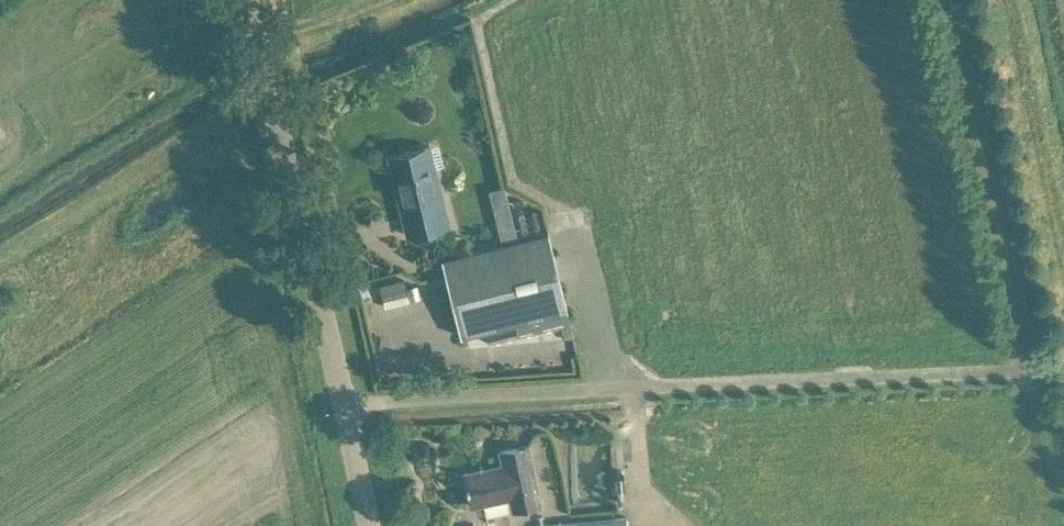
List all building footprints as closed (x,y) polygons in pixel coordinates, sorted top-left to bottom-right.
[(429,146),(414,150),(389,156),(408,234),(448,225),(429,146)] [(529,237),(442,258),(460,335),(516,322),(519,334),(563,324),(566,337),(574,335),(567,309),(554,257),(548,232),(529,237)] [(541,503),(528,444),(500,450),(504,467),(484,471),(484,469),(464,473),(471,505),(510,497),(513,509),(541,503)] [(616,491),(625,491),(624,479),(616,479),(616,491)] [(549,525),(628,525),(627,517),(549,525)]
